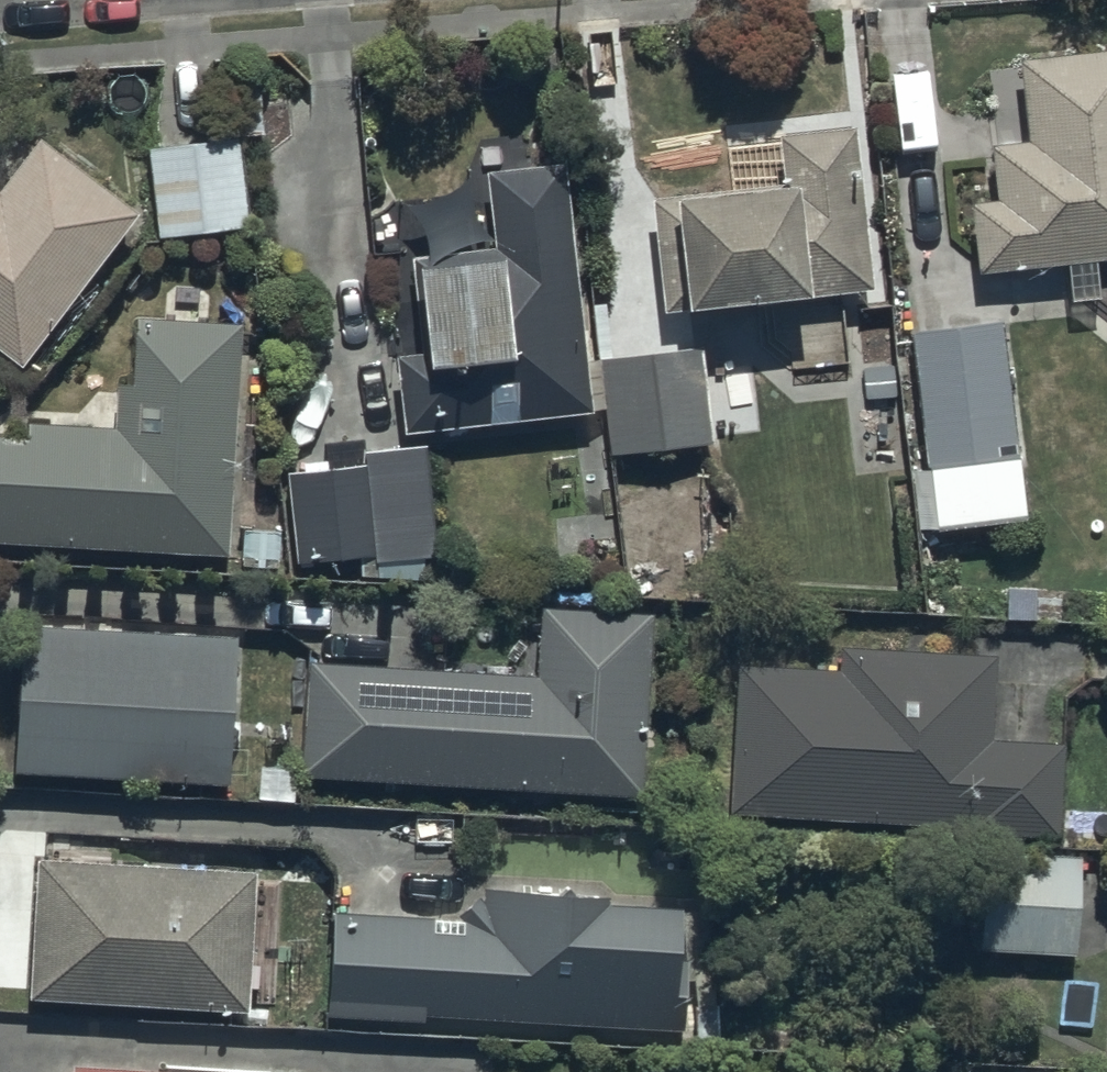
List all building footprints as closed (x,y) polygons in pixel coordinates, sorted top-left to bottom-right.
[(972,263),(1106,249),(1106,44),(1018,52),(1025,130),(988,133),(994,189),(963,192),(972,263)] [(667,184),(644,187),(659,305),(867,279),(846,114),(773,123),(777,161),(666,175),(667,184)] [(12,355),(132,196),(36,124),(0,172),(0,347),(12,355)] [(233,128),(142,137),(154,232),(244,221),(233,128)] [(389,345),(399,420),(587,404),(565,153),(482,160),(489,235),(405,242),(414,343),(389,345)] [(221,548),(239,320),(134,312),(129,376),(112,374),(109,416),(3,408),(2,421),(0,421),(0,531),(221,548)] [(1000,313),(910,321),(928,516),(1018,508),(1000,313)] [(596,347),(603,446),(710,437),(701,338),(596,347)] [(280,464),(289,554),(368,552),(370,574),(424,568),(421,546),(431,544),(420,432),(357,438),(359,456),(280,464)] [(303,655),(298,769),(642,786),(650,608),(540,603),(537,667),(303,655)] [(11,615),(7,760),(225,772),(233,628),(11,615)] [(736,665),(728,813),(1062,828),(1066,746),(992,743),(997,652),(840,645),(839,670),(736,665)] [(33,848),(25,986),(242,1001),(252,863),(33,848)] [(986,858),(983,952),(1078,954),(1081,861),(986,858)] [(484,905),(326,902),(321,1003),(678,1021),(685,893),(599,888),(600,878),(486,872),(484,905)]
